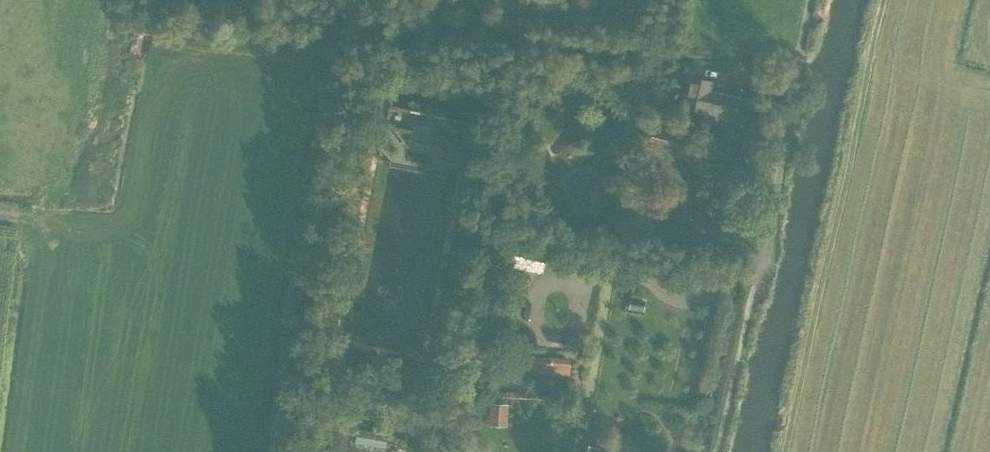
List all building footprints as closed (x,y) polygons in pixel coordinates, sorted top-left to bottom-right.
[(709,92),(711,82),(689,77),(681,109),(701,114),(699,121),(715,125),(717,116),(735,119),(738,99),(709,92)] [(443,166),(442,146),(430,146),(430,121),(411,121),(411,137),(388,137),(388,168),(443,166)] [(628,313),(645,313),(645,302),(628,302),(628,313)] [(571,358),(531,356),(529,372),(570,375),(571,358)] [(508,404),(491,403),(489,425),(507,426),(508,404)] [(388,434),(358,429),(355,443),(386,448),(388,434)]
